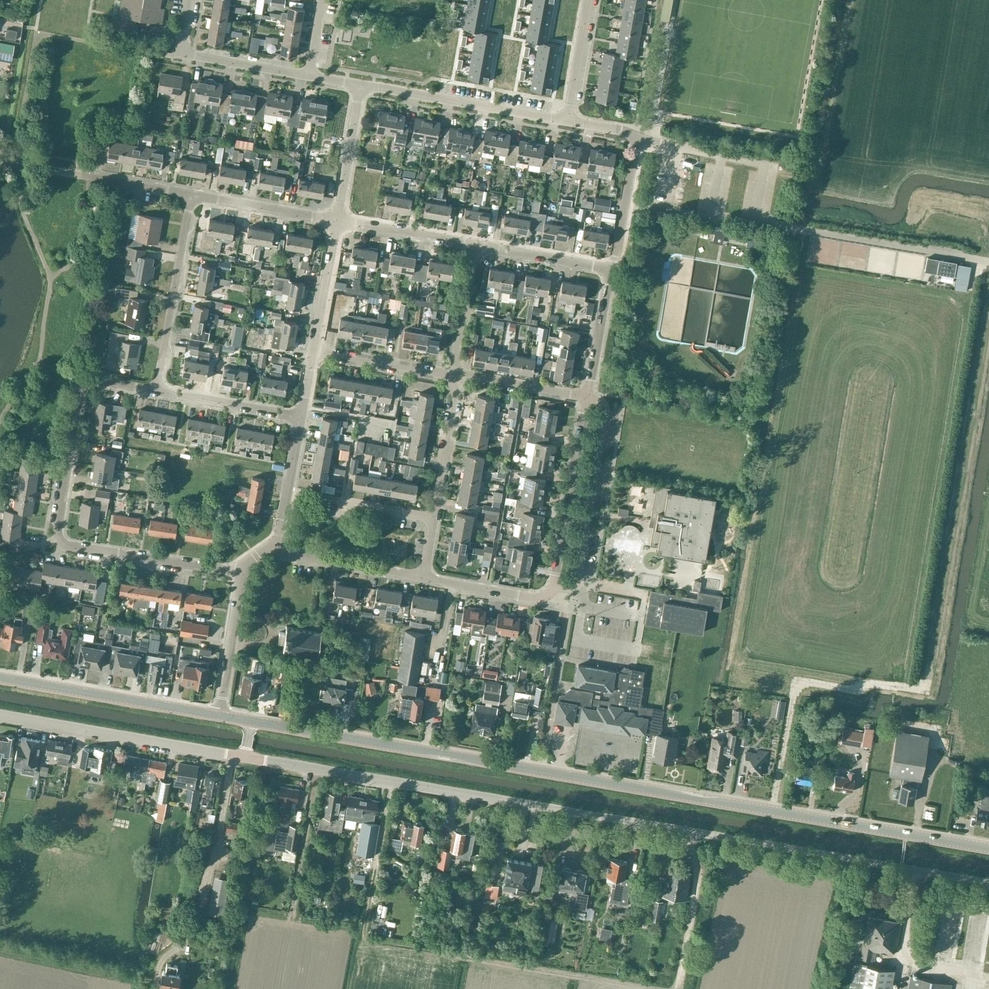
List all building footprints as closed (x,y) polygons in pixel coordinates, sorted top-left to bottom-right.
[(118,15),(116,14),(116,15),(114,28),(136,32),(138,24),(135,23),(136,18),(162,23),(164,8),(159,7),(161,0),(121,0),(118,15)] [(213,5),(228,8),(234,9),(234,6),(234,5),(229,4),(230,0),(214,0),(213,5)] [(481,8),(499,11),(500,0),(482,0),(481,8)] [(536,7),(554,10),(555,0),(537,0),(536,7)] [(645,0),(625,0),(624,7),(644,11),(645,3),(645,0)] [(660,19),(669,21),(673,0),(663,0),(660,19)] [(226,20),(228,8),(213,5),(211,17),(226,20)] [(282,14),(282,17),(286,18),(286,17),(302,20),(304,8),(288,5),(287,13),(283,12),(282,14)] [(536,7),(534,17),(552,21),(554,10),(536,7)] [(642,23),(644,11),(624,7),(622,19),(642,23)] [(481,8),(479,18),(497,21),(499,11),(481,8)] [(224,32),(226,20),(211,17),(209,29),(224,32)] [(281,20),(281,22),(285,23),(284,29),(300,32),(302,20),(286,17),(286,18),(282,17),(281,20)] [(534,17),(532,29),(550,32),(552,21),(534,17)] [(479,18),(477,29),(495,32),(497,21),(479,18)] [(639,35),(642,23),(622,19),(620,31),(639,35)] [(5,38),(16,40),(17,31),(7,29),(5,38)] [(222,44),(224,32),(209,29),(207,41),(222,44)] [(298,44),(300,32),(284,29),(282,41),(298,44)] [(532,29),(530,38),(541,40),(548,42),(550,32),(532,29)] [(488,31),(486,41),(504,44),(506,34),(488,31)] [(637,47),(639,35),(620,31),(618,43),(637,47)] [(252,37),(249,52),(257,53),(260,38),(252,37)] [(541,40),(539,52),(557,54),(559,43),(548,42),(541,40)] [(296,56),(298,44),(282,41),(280,53),(296,56)] [(486,41),(484,52),(502,55),(504,44),(486,41)] [(0,43),(0,58),(11,60),(14,45),(0,43)] [(635,58),(637,47),(618,43),(616,54),(616,55),(624,56),(635,58)] [(484,52),(481,63),(500,67),(502,55),(484,52)] [(539,52),(537,63),(556,66),(557,54),(539,52)] [(616,55),(616,54),(604,52),(602,64),(622,68),(624,56),(616,55)] [(481,63),(479,74),(498,77),(500,67),(481,63)] [(537,63),(535,74),(554,76),(556,66),(537,63)] [(620,80),(622,68),(602,64),(600,76),(620,80)] [(182,110),(186,90),(179,89),(181,76),(161,72),(158,89),(175,92),(172,109),(182,110)] [(535,74),(533,84),(552,87),(553,77),(535,74)] [(618,92),(620,80),(600,76),(598,88),(618,92)] [(194,100),(206,102),(210,81),(198,79),(197,83),(191,82),(187,107),(193,108),(194,100)] [(225,99),(219,98),(222,83),(210,81),(206,102),(213,103),(211,112),(217,113),(217,112),(222,113),(225,99)] [(616,104),(618,92),(598,88),(596,100),(616,104)] [(240,112),(244,91),(232,89),(230,99),(225,99),(222,113),(228,114),(229,110),(240,112)] [(256,93),(244,91),(240,112),(252,114),(251,118),(257,119),(260,105),(254,104),(256,93)] [(276,114),(280,93),(268,91),(265,106),(260,105),(257,119),(263,120),(275,123),(277,114),(276,114)] [(292,95),(280,93),(276,114),(277,114),(288,116),(287,125),(292,126),(295,111),(290,110),(292,95)] [(312,120),(315,100),(303,98),(301,112),(295,111),(292,126),(299,127),(304,128),(306,119),(312,120)] [(327,102),(315,100),(312,120),(324,122),(327,102)] [(388,134),(392,113),(380,111),(376,132),(388,134)] [(409,121),(403,120),(404,115),(392,113),(388,134),(395,135),(394,143),(404,145),(409,121)] [(409,121),(404,145),(411,147),(411,145),(422,146),(423,140),(427,119),(415,117),(414,122),(409,121)] [(443,129),(438,128),(439,122),(427,119),(423,140),(424,140),(422,149),(434,151),(439,152),(443,129)] [(458,150),(461,130),(449,128),(449,130),(443,129),(439,152),(440,152),(439,155),(445,156),(446,153),(445,153),(446,148),(458,150)] [(458,150),(457,157),(474,160),(475,158),(477,144),(472,143),(474,132),(461,130),(458,150)] [(477,144),(475,158),(481,159),(481,156),(493,158),(494,153),(497,132),(485,130),(484,139),(478,138),(477,144)] [(321,141),(322,134),(310,132),(308,139),(321,141)] [(497,132),(494,153),(500,154),(499,159),(504,159),(504,163),(510,164),(512,150),(513,144),(508,143),(510,134),(497,132)] [(168,139),(166,149),(167,150),(173,151),(175,140),(168,139)] [(512,150),(510,164),(515,165),(521,166),(522,162),(528,163),(532,142),(519,140),(519,145),(513,144),(512,150)] [(121,161),(124,143),(110,141),(107,159),(121,161)] [(532,142),(528,163),(535,164),(540,165),(539,169),(545,170),(547,156),(542,155),(544,144),(532,142)] [(547,156),(545,170),(551,171),(551,167),(552,163),(556,164),(564,165),(567,145),(555,142),(553,157),(547,156)] [(137,145),(124,143),(121,161),(134,164),(137,145)] [(147,166),(151,148),(137,145),(134,164),(147,166)] [(216,152),(215,162),(221,163),(223,153),(225,147),(218,145),(216,152)] [(564,165),(563,170),(575,173),(574,176),(580,177),(582,162),(577,161),(579,147),(567,145),(564,165)] [(161,168),(164,150),(151,148),(147,166),(161,168)] [(198,155),(199,149),(193,148),(192,154),(190,154),(189,159),(181,158),(179,172),(192,174),(195,155),(198,155)] [(582,162),(580,177),(586,178),(586,176),(587,170),(599,172),(602,151),(590,148),(588,163),(582,162)] [(167,150),(166,158),(174,159),(175,151),(173,151),(167,150)] [(599,172),(598,177),(610,179),(615,153),(602,151),(599,172)] [(198,155),(195,155),(192,174),(204,176),(207,162),(200,161),(201,156),(198,155)] [(263,158),(256,157),(254,169),(261,170),(263,158)] [(296,160),(293,175),(302,177),(305,161),(296,160)] [(383,164),(367,161),(366,169),(381,172),(383,164)] [(237,162),(234,162),(233,167),(231,181),(243,183),(246,169),(239,168),(240,162),(237,162)] [(276,170),(277,163),(272,162),(271,168),(267,167),(266,173),(260,172),(258,186),(270,188),(273,174),(274,169),(276,170)] [(328,173),(329,164),(328,164),(316,162),(314,170),(314,171),(317,171),(319,172),(328,173)] [(231,181),(233,167),(221,165),(218,178),(231,181)] [(427,174),(420,171),(417,177),(424,180),(427,174)] [(286,176),(277,175),(273,174),(270,188),(283,190),(286,176)] [(300,179),(297,192),(310,195),(312,181),(313,176),(310,175),(309,175),(307,176),(307,180),(300,179)] [(209,194),(210,179),(183,179),(183,183),(191,183),(191,194),(209,194)] [(312,181),(310,195),(322,197),(325,183),(318,182),(312,181)] [(404,185),(398,184),(397,191),(394,190),(393,195),(386,194),(384,208),(397,210),(400,191),(403,191),(404,185)] [(460,199),(466,200),(468,190),(462,189),(460,199)] [(400,191),(397,210),(410,212),(412,198),(406,197),(407,192),(403,191),(400,191)] [(443,192),(437,191),(436,197),(433,197),(432,202),(426,201),(424,215),(436,217),(440,198),(442,198),(443,192)] [(483,198),(477,197),(476,204),(474,204),(473,209),(465,208),(463,222),(476,224),(479,204),(481,205),(483,198)] [(445,204),(446,199),(440,198),(436,217),(449,219),(451,206),(445,204)] [(608,210),(610,201),(596,198),(595,208),(608,210)] [(488,226),(492,207),(479,204),(476,224),(488,226)] [(522,205),(517,204),(516,209),(512,208),(511,216),(505,215),(502,229),(515,231),(519,209),(522,210),(522,205)] [(584,221),(586,209),(580,208),(577,220),(584,221)] [(536,229),(539,213),(532,211),(531,213),(521,211),(522,210),(519,209),(515,231),(528,233),(529,228),(536,229)] [(602,211),(602,214),(601,220),(614,222),(616,214),(602,211)] [(546,214),(539,213),(536,229),(543,230),(542,235),(555,238),(558,218),(560,219),(561,213),(556,212),(554,218),(553,218),(552,223),(544,222),(546,214)] [(158,243),(163,218),(140,214),(136,239),(129,237),(127,244),(142,247),(143,240),(158,243)] [(570,226),(562,225),(563,219),(560,219),(558,218),(555,238),(567,240),(570,226)] [(210,219),(207,233),(214,234),(220,235),(222,222),(210,219)] [(600,226),(601,220),(596,219),(594,225),(593,225),(592,226),(591,230),(584,229),(581,242),(594,245),(597,226),(600,226)] [(220,235),(219,240),(222,241),(225,242),(226,236),(232,238),(235,224),(222,222),(220,235)] [(249,226),(246,240),(254,242),(253,246),(255,246),(258,247),(261,229),(249,226)] [(600,226),(597,226),(594,245),(607,247),(609,233),(601,231),(602,227),(600,226)] [(261,229),(258,247),(261,247),(263,248),(264,243),(272,245),(274,231),(261,229)] [(288,233),(285,247),(291,248),(292,248),(291,253),(294,254),(297,254),(298,249),(300,236),(288,233)] [(298,249),(297,254),(300,255),(303,256),(304,251),(310,252),(313,238),(300,236),(298,249)] [(362,271),(363,264),(365,248),(361,247),(361,246),(353,245),(351,262),(358,263),(356,270),(362,271)] [(125,278),(133,279),(151,282),(153,272),(151,271),(153,258),(142,256),(143,249),(127,246),(125,256),(135,258),(133,269),(127,268),(125,278)] [(375,266),(378,249),(370,248),(370,249),(365,248),(363,264),(375,266)] [(401,270),(403,255),(399,254),(399,253),(391,251),(390,259),(383,258),(380,272),(387,274),(388,268),(401,270)] [(422,264),(414,263),(416,255),(408,254),(408,255),(403,255),(401,270),(412,272),(411,279),(419,280),(422,264)] [(954,277),(957,262),(927,257),(925,271),(954,277)] [(439,277),(442,261),(437,261),(438,259),(430,258),(428,265),(422,264),(419,280),(426,282),(428,275),(433,276),(432,282),(437,283),(438,276),(439,277)] [(219,261),(218,268),(230,270),(231,263),(219,261)] [(439,277),(451,279),(454,262),(446,261),(446,262),(442,261),(439,277)] [(202,265),(200,277),(213,280),(218,281),(218,283),(224,284),(225,279),(219,278),(219,275),(214,274),(216,267),(202,265)] [(490,269),(487,284),(494,286),(494,289),(495,289),(499,290),(502,271),(490,269)] [(271,270),(270,276),(275,276),(275,278),(273,288),(278,289),(284,290),(284,293),(302,296),(305,283),(291,281),(289,280),(290,274),(276,271),(271,270)] [(513,279),(514,273),(502,271),(499,290),(497,298),(502,299),(503,291),(510,292),(510,296),(516,298),(519,280),(513,279)] [(519,280),(516,298),(522,298),(523,294),(530,295),(529,303),(533,304),(538,277),(526,275),(525,281),(519,280)] [(200,277),(197,290),(211,292),(213,284),(217,285),(218,283),(218,281),(213,280),(200,277)] [(548,295),(551,280),(538,277),(533,304),(537,305),(540,294),(548,295)] [(358,289),(360,279),(354,278),(352,288),(351,293),(357,294),(358,289)] [(569,312),(574,284),(562,282),(559,297),(567,299),(565,311),(569,312)] [(955,282),(954,289),(966,291),(967,284),(955,282)] [(574,313),(576,300),(584,302),(586,286),(574,284),(569,312),(574,313)] [(121,287),(121,288),(116,287),(115,295),(120,296),(119,298),(129,299),(125,323),(143,326),(148,300),(137,298),(138,290),(121,287)] [(213,292),(212,299),(224,301),(225,295),(213,292)] [(283,295),(282,299),(287,300),(286,306),(300,309),(302,296),(284,293),(283,295)] [(339,325),(337,335),(345,336),(345,335),(350,336),(356,297),(352,296),(351,307),(349,306),(347,320),(340,318),(340,319),(339,325)] [(356,297),(350,336),(349,337),(357,338),(357,337),(362,338),(365,318),(361,317),(361,315),(358,315),(361,298),(356,297)] [(400,309),(402,299),(392,298),(390,308),(400,309)] [(232,305),(224,303),(212,300),(211,307),(223,309),(222,310),(231,312),(232,305)] [(211,323),(217,324),(218,319),(218,315),(207,313),(208,306),(195,304),(193,317),(211,320),(210,323),(211,323)] [(406,318),(408,305),(402,304),(400,317),(406,318)] [(493,306),(478,304),(476,314),(491,317),(493,306)] [(388,327),(382,326),(383,323),(385,321),(386,313),(378,312),(377,320),(373,340),(378,341),(377,342),(385,343),(388,327)] [(256,326),(264,326),(263,316),(253,316),(253,329),(256,329),(256,326)] [(193,317),(190,329),(200,331),(198,338),(200,339),(207,340),(209,332),(204,331),(205,325),(210,326),(211,323),(210,323),(211,320),(193,317)] [(373,340),(377,320),(366,318),(365,318),(362,338),(361,339),(369,340),(369,339),(373,340)] [(264,330),(264,332),(274,334),(274,332),(295,336),(297,323),(284,320),(283,326),(274,325),(274,328),(265,327),(264,329),(264,330)] [(414,347),(418,327),(412,326),(412,331),(404,330),(401,346),(410,348),(410,346),(414,347)] [(426,349),(428,334),(427,334),(421,333),(422,328),(418,327),(414,347),(418,348),(418,349),(425,351),(426,349)] [(428,334),(426,349),(430,350),(429,351),(437,353),(437,351),(438,351),(439,343),(445,344),(448,330),(441,329),(435,328),(430,327),(430,328),(428,328),(427,334),(428,334)] [(548,329),(538,327),(537,327),(536,333),(538,333),(537,340),(545,341),(548,329)] [(557,338),(556,342),(560,343),(576,345),(578,333),(562,330),(561,338),(557,338)] [(136,366),(140,344),(127,342),(129,335),(112,332),(109,347),(119,349),(117,362),(136,366)] [(264,346),(263,351),(274,353),(274,348),(279,349),(280,346),(293,348),(295,336),(274,332),(274,334),(271,347),(264,346)] [(485,366),(488,350),(488,346),(490,337),(485,337),(484,344),(483,344),(482,349),(476,348),(473,364),(485,366)] [(198,350),(198,349),(199,341),(190,340),(188,347),(191,347),(190,354),(198,355),(199,350),(198,350)] [(509,370),(514,342),(509,341),(507,354),(500,353),(497,368),(509,370)] [(515,355),(518,343),(514,342),(509,370),(521,372),(523,357),(515,355)] [(556,342),(555,346),(559,347),(558,355),(574,357),(576,345),(560,343),(556,342)] [(535,359),(537,346),(533,345),(530,358),(523,357),(521,372),(533,374),(535,359)] [(210,352),(207,351),(199,350),(198,355),(197,361),(194,376),(206,379),(209,363),(208,363),(210,352)] [(500,353),(492,351),(488,350),(485,366),(497,368),(500,353)] [(266,356),(267,353),(260,352),(258,365),(265,367),(266,356)] [(279,357),(279,356),(272,354),(271,362),(278,363),(279,357)] [(239,357),(238,357),(230,355),(229,361),(232,362),(231,367),(224,366),(221,382),(233,384),(236,368),(237,368),(237,363),(239,357)] [(571,369),(574,357),(558,355),(557,362),(553,361),(545,360),(544,364),(552,366),(552,365),(556,366),(571,369)] [(291,359),(279,357),(278,363),(290,365),(291,359)] [(194,376),(197,361),(185,359),(182,374),(194,376)] [(569,381),(571,369),(556,366),(554,378),(559,379),(561,380),(563,380),(569,381)] [(248,370),(237,368),(236,368),(233,384),(245,386),(248,370)] [(272,391),(276,372),(271,371),(270,377),(263,376),(260,389),(272,391)] [(287,380),(280,379),(281,373),(276,372),(272,391),(285,394),(287,380)] [(340,397),(343,378),(331,376),(328,390),(334,391),(334,396),(335,396),(334,403),(326,401),(325,407),(340,410),(341,404),(336,403),(337,397),(340,397)] [(353,395),(356,381),(343,378),(340,397),(337,397),(336,403),(341,404),(342,397),(345,398),(346,393),(353,395)] [(365,402),(368,383),(356,381),(353,395),(359,396),(359,401),(361,401),(365,402)] [(378,399),(380,385),(368,383),(365,402),(361,401),(361,405),(360,407),(366,408),(367,402),(370,402),(371,398),(378,399)] [(380,385),(378,399),(385,400),(383,411),(388,412),(390,401),(393,387),(380,385)] [(431,407),(434,395),(420,392),(419,399),(413,398),(413,401),(412,404),(431,407)] [(493,405),(494,399),(477,396),(475,408),(492,411),(492,410),(498,411),(499,406),(493,405)] [(416,417),(429,420),(431,407),(412,404),(413,401),(407,400),(406,405),(412,406),(410,416),(416,417)] [(125,406),(113,404),(99,402),(95,425),(109,427),(111,417),(123,419),(125,406)] [(528,417),(530,405),(523,404),(521,416),(528,417)] [(556,423),(556,422),(559,410),(538,407),(536,419),(556,423)] [(475,408),(473,420),(490,423),(491,417),(496,417),(497,411),(492,411),(475,408)] [(149,427),(152,411),(140,409),(137,425),(149,427)] [(161,429),(164,414),(152,411),(149,427),(161,429)] [(174,431),(177,416),(164,414),(161,429),(174,431)] [(341,421),(337,420),(323,417),(321,430),(335,432),(336,426),(341,427),(341,426),(347,427),(348,421),(341,420),(341,421)] [(427,432),(429,420),(416,417),(414,424),(409,423),(408,426),(408,429),(427,432)] [(198,436),(201,420),(189,418),(186,434),(198,436)] [(554,434),(556,423),(536,419),(534,430),(530,429),(528,435),(548,439),(549,433),(554,434)] [(210,438),(213,423),(201,420),(198,436),(210,438)] [(488,435),(490,423),(473,420),(471,431),(488,435)] [(223,441),(225,425),(213,423),(210,438),(223,441)] [(408,429),(408,426),(403,425),(402,430),(407,431),(407,434),(412,435),(411,442),(425,444),(427,432),(408,429)] [(247,446),(250,430),(237,428),(235,443),(247,446)] [(259,448),(262,432),(250,430),(247,446),(259,448)] [(333,438),(335,432),(321,430),(319,442),(332,445),(337,446),(337,448),(343,449),(344,444),(338,443),(338,439),(333,438)] [(486,447),(488,435),(471,431),(469,443),(486,447)] [(271,450),(274,434),(262,432),(259,448),(271,450)] [(547,445),(548,439),(528,435),(527,442),(529,442),(527,454),(534,455),(554,458),(556,446),(547,445)] [(123,441),(122,441),(113,440),(112,446),(121,448),(123,441)] [(362,452),(364,441),(357,440),(355,451),(362,452)] [(330,457),(332,445),(319,442),(316,455),(330,457)] [(405,448),(404,454),(409,454),(409,455),(422,457),(425,444),(411,442),(410,449),(405,448)] [(122,461),(123,452),(112,450),(111,455),(96,453),(94,465),(114,468),(115,460),(122,461)] [(523,464),(522,470),(537,473),(537,468),(552,470),(554,458),(534,455),(527,454),(525,465),(523,464)] [(328,470),(328,469),(330,457),(316,455),(314,467),(328,470)] [(482,470),(484,458),(466,455),(464,466),(482,470)] [(38,473),(40,460),(21,457),(19,470),(38,473)] [(349,473),(355,474),(353,487),(365,489),(368,476),(362,475),(363,469),(356,467),(358,460),(352,459),(349,473)] [(112,477),(114,468),(94,465),(92,478),(107,481),(106,486),(117,488),(119,479),(112,477)] [(479,482),(482,470),(464,466),(462,478),(479,482)] [(332,470),(328,469),(328,470),(314,467),(312,480),(323,482),(326,482),(327,475),(332,475),(333,473),(332,473),(332,470)] [(36,487),(38,473),(19,470),(17,484),(36,487)] [(519,488),(523,489),(544,492),(546,480),(535,479),(537,473),(522,470),(519,488)] [(380,478),(378,492),(390,494),(393,480),(386,479),(387,474),(384,473),(381,473),(380,478)] [(417,484),(411,483),(412,475),(409,475),(409,478),(406,477),(405,482),(403,496),(415,498),(417,484)] [(380,478),(368,476),(365,489),(378,492),(380,478)] [(262,494),(264,479),(252,477),(250,488),(247,487),(239,485),(238,490),(262,494)] [(477,494),(479,482),(462,478),(460,490),(477,494)] [(403,496),(405,482),(393,480),(390,494),(403,496)] [(323,482),(321,491),(334,493),(335,486),(327,485),(326,482),(323,482)] [(34,500),(36,487),(17,484),(15,497),(34,500)] [(656,551),(705,559),(715,497),(680,491),(681,489),(656,485),(654,497),(658,498),(656,510),(652,510),(650,520),(654,521),(650,545),(658,546),(656,551)] [(541,505),(544,492),(523,489),(521,500),(517,499),(516,505),(530,508),(531,503),(541,505)] [(107,510),(109,500),(110,492),(97,490),(96,498),(95,504),(83,502),(80,523),(96,525),(99,508),(107,510)] [(259,510),(262,494),(238,490),(237,495),(246,497),(246,496),(249,497),(247,507),(259,510)] [(475,505),(477,494),(460,490),(458,502),(475,505)] [(327,500),(336,502),(337,495),(329,493),(327,500)] [(31,514),(34,500),(15,497),(13,510),(13,511),(22,513),(31,514)] [(127,505),(128,499),(114,497),(113,503),(127,505)] [(483,504),(482,512),(499,514),(500,507),(483,504)] [(529,513),(530,508),(516,505),(515,511),(514,516),(522,517),(521,525),(542,528),(544,516),(529,513)] [(617,514),(627,516),(629,509),(619,507),(617,514)] [(13,511),(13,510),(4,509),(3,511),(2,523),(20,526),(22,513),(13,511)] [(125,530),(127,516),(114,514),(112,528),(125,530)] [(471,529),(471,528),(473,517),(456,514),(454,526),(471,529)] [(139,532),(141,518),(127,516),(125,530),(139,532)] [(162,535),(164,521),(151,519),(149,533),(162,535)] [(175,537),(177,523),(164,521),(162,535),(175,537)] [(20,526),(2,523),(0,533),(0,537),(0,541),(0,544),(9,545),(10,538),(18,539),(20,526)] [(199,541),(201,527),(187,525),(185,539),(199,541)] [(539,541),(542,528),(521,525),(519,537),(510,535),(509,541),(523,544),(524,538),(539,541)] [(469,541),(471,529),(454,526),(451,538),(469,541)] [(212,543),(214,529),(201,527),(199,541),(212,543)] [(468,546),(469,541),(451,538),(449,550),(472,554),(472,552),(473,552),(474,548),(472,546),(468,546)] [(523,549),(523,544),(509,541),(508,546),(505,558),(510,558),(510,559),(531,563),(533,550),(523,549)] [(471,558),(472,554),(449,550),(447,561),(465,564),(466,557),(471,558)] [(509,565),(502,564),(503,557),(496,556),(494,569),(501,570),(508,571),(528,574),(531,563),(510,559),(509,565)] [(54,583),(57,565),(43,563),(41,571),(42,571),(41,581),(54,583)] [(68,585),(71,567),(57,565),(54,583),(68,585)] [(25,587),(28,569),(15,567),(12,585),(25,587)] [(81,587),(84,570),(71,567),(68,585),(81,587)] [(693,586),(695,569),(682,568),(680,585),(693,586)] [(42,571),(41,571),(28,569),(25,587),(39,589),(41,581),(42,571)] [(94,590),(97,572),(84,570),(81,587),(94,590)] [(98,580),(94,602),(103,604),(107,581),(98,580)] [(343,601),(346,582),(336,580),(332,599),(337,600),(343,601)] [(692,590),(699,591),(701,581),(694,580),(692,590)] [(136,584),(121,581),(119,592),(131,594),(131,596),(130,596),(128,605),(133,606),(136,584)] [(354,603),(357,586),(357,584),(346,582),(343,601),(354,603)] [(136,584),(133,606),(148,608),(150,597),(151,586),(136,584)] [(151,586),(150,597),(162,599),(161,601),(160,601),(158,610),(157,618),(162,619),(163,611),(166,589),(151,586)] [(384,621),(389,590),(377,588),(374,605),(380,606),(379,615),(372,614),(371,619),(384,621)] [(166,589),(163,611),(168,611),(168,608),(179,610),(180,602),(182,591),(167,589),(166,589)] [(398,609),(401,592),(389,590),(384,621),(392,622),(393,618),(391,617),(392,608),(398,609)] [(699,591),(698,598),(650,590),(644,624),(660,627),(660,625),(702,633),(707,608),(721,611),(724,596),(699,591)] [(187,593),(184,611),(194,612),(195,604),(211,607),(213,596),(197,593),(197,594),(187,593)] [(372,605),(374,595),(365,593),(363,603),(372,605)] [(422,614),(425,596),(413,594),(410,611),(416,613),(416,618),(421,619),(422,614)] [(434,616),(437,598),(425,596),(422,614),(434,616)] [(35,605),(25,604),(22,617),(15,616),(14,624),(5,622),(5,627),(0,626),(0,638),(2,638),(2,643),(18,646),(19,640),(21,640),(23,632),(20,632),(22,621),(32,623),(35,605)] [(83,610),(82,613),(94,615),(96,606),(89,605),(84,604),(83,610)] [(475,608),(468,607),(468,608),(463,607),(463,613),(457,612),(454,624),(461,625),(460,625),(471,627),(472,627),(475,608)] [(488,633),(491,617),(485,616),(486,611),(482,610),(482,609),(475,608),(472,627),(471,627),(470,634),(482,636),(482,632),(488,633)] [(340,616),(334,615),(329,614),(327,611),(323,610),(322,618),(334,620),(340,621),(340,616)] [(506,633),(509,614),(503,613),(502,614),(498,613),(497,618),(491,617),(488,633),(495,634),(495,631),(506,633)] [(516,615),(509,614),(506,633),(517,635),(517,634),(523,635),(525,623),(519,622),(520,617),(516,616),(516,615)] [(352,616),(351,623),(358,624),(359,617),(352,616)] [(548,624),(549,619),(534,616),(533,624),(531,624),(530,631),(531,631),(530,639),(548,642),(547,648),(555,650),(559,626),(548,624)] [(162,619),(160,627),(167,628),(168,620),(162,619)] [(59,657),(67,658),(72,630),(64,628),(62,640),(51,638),(53,629),(49,628),(50,623),(41,621),(37,642),(46,643),(44,654),(52,656),(53,657),(58,658),(59,657)] [(182,622),(180,634),(190,636),(206,639),(208,626),(192,623),(182,622)] [(131,634),(133,627),(115,623),(114,631),(131,634)] [(292,627),(287,626),(286,625),(285,626),(286,627),(285,633),(280,632),(278,641),(285,642),(284,647),(283,648),(284,649),(285,648),(289,649),(289,650),(290,650),(291,649),(295,649),(295,651),(296,651),(296,650),(301,650),(300,651),(301,651),(302,650),(306,651),(306,652),(308,652),(308,651),(313,652),(312,653),(314,653),(314,652),(317,653),(318,654),(320,653),(319,652),(320,646),(321,646),(321,645),(320,645),(321,640),(322,640),(322,639),(321,638),(322,633),(323,632),(322,630),(320,631),(317,631),(317,630),(316,629),(316,631),(311,630),(311,629),(310,629),(309,630),(304,629),(305,628),(304,628),(304,629),(299,628),(299,627),(298,627),(298,628),(293,627),(293,626),(292,626),(292,627)] [(417,682),(425,634),(405,631),(398,679),(417,682)] [(160,634),(152,633),(150,642),(159,644),(160,634)] [(93,646),(94,641),(83,639),(84,636),(77,635),(74,651),(79,652),(80,654),(78,663),(82,664),(84,667),(89,668),(93,646)] [(361,637),(359,646),(370,648),(371,638),(361,637)] [(105,643),(94,641),(93,646),(89,668),(95,669),(98,667),(101,667),(103,658),(104,656),(109,657),(112,645),(113,639),(106,638),(105,643)] [(145,664),(147,651),(149,641),(140,639),(139,645),(130,644),(129,648),(124,674),(130,675),(133,673),(137,674),(138,664),(140,663),(145,664)] [(118,646),(112,645),(109,657),(114,658),(115,660),(114,669),(117,670),(119,673),(124,674),(129,648),(118,646)] [(162,681),(164,672),(170,673),(173,657),(166,656),(165,664),(151,662),(148,678),(162,681)] [(198,660),(180,657),(178,669),(184,670),(182,681),(184,681),(183,684),(193,686),(198,660)] [(209,662),(198,660),(193,686),(194,683),(206,685),(209,662)] [(283,662),(282,670),(291,671),(292,663),(283,662)] [(258,696),(264,665),(255,663),(253,677),(244,675),(241,693),(258,696)] [(106,665),(104,678),(112,679),(113,666),(106,665)] [(610,695),(615,671),(578,665),(575,684),(604,689),(603,694),(610,695)] [(581,709),(579,721),(595,724),(594,728),(629,734),(630,730),(645,733),(647,721),(656,722),(657,718),(662,719),(663,711),(640,707),(643,688),(642,687),(644,672),(628,669),(624,668),(624,672),(615,671),(610,695),(609,701),(592,698),(589,710),(581,709)] [(482,677),(489,678),(490,674),(487,670),(483,669),(482,677)] [(519,671),(516,689),(523,690),(526,672),(519,671)] [(351,689),(345,688),(346,679),(327,676),(326,684),(325,689),(321,688),(320,697),(332,699),(332,700),(348,703),(351,689)] [(363,683),(366,695),(376,693),(374,680),(363,683)] [(513,694),(515,683),(515,682),(509,681),(507,693),(513,694)] [(423,697),(415,696),(417,685),(403,682),(401,694),(398,714),(410,716),(410,717),(411,717),(413,719),(417,720),(419,718),(423,697)] [(486,682),(483,701),(498,704),(502,684),(486,682)] [(439,701),(439,699),(441,688),(426,686),(425,698),(439,701)] [(545,688),(541,688),(537,687),(533,704),(542,705),(545,688)] [(589,710),(592,698),(593,692),(571,689),(566,692),(565,695),(563,695),(559,697),(559,700),(555,721),(561,722),(573,724),(574,720),(579,721),(581,709),(589,710)] [(527,718),(529,702),(531,694),(519,692),(518,700),(514,700),(511,715),(527,718)] [(497,713),(498,708),(476,704),(475,710),(474,710),(471,729),(494,733),(498,714),(497,713)] [(661,723),(662,719),(657,718),(656,722),(647,721),(645,733),(657,735),(653,757),(674,761),(678,738),(660,735),(662,723),(661,723)] [(841,741),(861,745),(863,733),(843,730),(841,741)] [(920,779),(928,735),(897,730),(889,774),(904,776),(902,784),(901,784),(900,790),(895,789),(893,790),(891,796),(893,798),(898,799),(913,802),(916,786),(915,786),(917,779),(920,779)] [(735,756),(739,734),(728,732),(725,755),(735,756)] [(742,732),(740,744),(747,745),(749,733),(742,732)] [(9,734),(8,736),(7,736),(0,735),(0,763),(1,763),(2,756),(4,756),(5,754),(12,755),(14,736),(13,735),(9,734)] [(23,737),(22,739),(19,738),(14,766),(22,768),(23,763),(36,765),(40,740),(34,739),(34,740),(32,740),(32,739),(23,737)] [(713,738),(708,766),(722,769),(727,740),(713,738)] [(68,757),(68,758),(71,744),(49,740),(46,754),(58,756),(57,763),(67,764),(68,757)] [(115,762),(110,761),(112,751),(94,747),(94,749),(94,750),(90,769),(109,772),(113,773),(115,762)] [(823,765),(826,749),(816,747),(813,763),(823,765)] [(83,748),(80,766),(82,766),(91,768),(94,750),(85,748),(83,748)] [(763,767),(764,762),(767,762),(768,752),(757,750),(757,752),(746,751),(742,770),(750,772),(750,773),(762,775),(763,767)] [(149,760),(143,759),(125,755),(123,770),(131,771),(130,775),(131,777),(140,778),(138,789),(144,790),(145,782),(149,760)] [(164,777),(166,763),(149,760),(145,782),(152,783),(153,776),(164,777)] [(196,783),(195,783),(198,766),(179,763),(176,778),(174,778),(172,785),(175,786),(178,786),(195,788),(196,783)] [(794,782),(811,784),(814,771),(813,771),(814,767),(805,766),(804,769),(797,768),(794,782)] [(855,773),(851,772),(848,772),(847,777),(835,775),(832,788),(852,791),(854,778),(855,773)] [(214,776),(214,775),(214,774),(208,773),(208,775),(206,774),(205,784),(207,784),(205,791),(208,791),(207,798),(202,797),(200,807),(213,809),(215,793),(219,793),(222,777),(214,776)] [(172,781),(166,780),(160,779),(156,799),(168,801),(172,781)] [(250,782),(243,781),(235,779),(233,794),(242,796),(241,806),(245,807),(250,782)] [(27,791),(28,784),(19,782),(18,790),(27,791)] [(798,786),(797,792),(813,794),(814,788),(798,786)] [(292,802),(296,802),(299,789),(281,787),(278,800),(279,800),(276,817),(290,819),(292,802)] [(192,802),(191,809),(197,810),(200,791),(187,788),(185,801),(192,802)] [(965,790),(964,798),(972,799),(973,792),(965,790)] [(345,807),(339,806),(341,794),(326,792),(322,815),(320,815),(318,828),(341,832),(344,819),(345,807)] [(984,795),(982,809),(978,808),(977,813),(976,815),(975,823),(988,825),(988,796),(984,795)] [(377,800),(349,796),(345,818),(362,821),(356,853),(374,856),(380,824),(374,823),(377,800)] [(159,800),(157,809),(164,810),(166,801),(159,800)] [(243,833),(243,829),(244,824),(227,821),(226,830),(243,833)] [(419,846),(420,843),(423,824),(422,824),(420,822),(417,822),(416,823),(413,822),(413,823),(403,821),(400,839),(391,837),(387,836),(384,852),(385,852),(384,855),(391,856),(392,852),(390,852),(390,849),(401,851),(402,843),(419,846)] [(301,826),(295,825),(289,824),(288,832),(277,830),(265,828),(262,848),(273,850),(286,852),(285,857),(295,859),(296,853),(301,826)] [(468,832),(462,831),(461,829),(457,828),(455,830),(454,829),(450,849),(458,851),(456,856),(469,858),(470,852),(471,852),(474,834),(468,832)] [(314,857),(317,839),(310,838),(307,856),(314,857)] [(438,866),(445,867),(449,868),(452,851),(441,848),(441,852),(438,866)] [(627,861),(618,860),(610,858),(606,876),(616,878),(615,887),(612,886),(609,901),(616,902),(627,905),(628,900),(633,901),(635,888),(630,887),(632,879),(624,878),(627,861)] [(538,894),(543,865),(508,859),(504,882),(511,883),(511,886),(517,886),(516,891),(525,893),(525,892),(538,894)] [(571,870),(570,868),(566,868),(565,869),(564,868),(562,868),(560,885),(579,888),(578,893),(581,893),(578,908),(586,910),(589,894),(583,893),(583,889),(584,889),(586,872),(585,872),(584,872),(583,870),(579,870),(578,871),(576,871),(576,870),(573,870),(571,870)] [(662,895),(685,899),(690,872),(667,868),(662,895)] [(354,874),(353,882),(364,884),(365,875),(354,874)] [(208,913),(222,915),(228,883),(214,880),(208,913)] [(499,886),(493,885),(487,884),(485,897),(497,898),(499,886)] [(663,901),(658,901),(654,900),(653,901),(649,900),(647,909),(652,910),(651,916),(660,918),(663,901)] [(587,913),(586,912),(577,911),(576,919),(586,920),(587,913)] [(901,922),(877,918),(867,916),(860,958),(873,960),(875,951),(892,954),(894,946),(897,946),(901,922)] [(542,940),(551,941),(555,919),(547,918),(542,940)] [(877,966),(854,962),(849,988),(863,988),(867,988),(891,988),(894,969),(877,966)] [(177,972),(178,965),(167,963),(165,970),(162,970),(160,983),(162,984),(161,988),(175,988),(175,986),(178,986),(181,973),(177,972)] [(952,984),(911,976),(908,988),(950,988),(952,984)]
